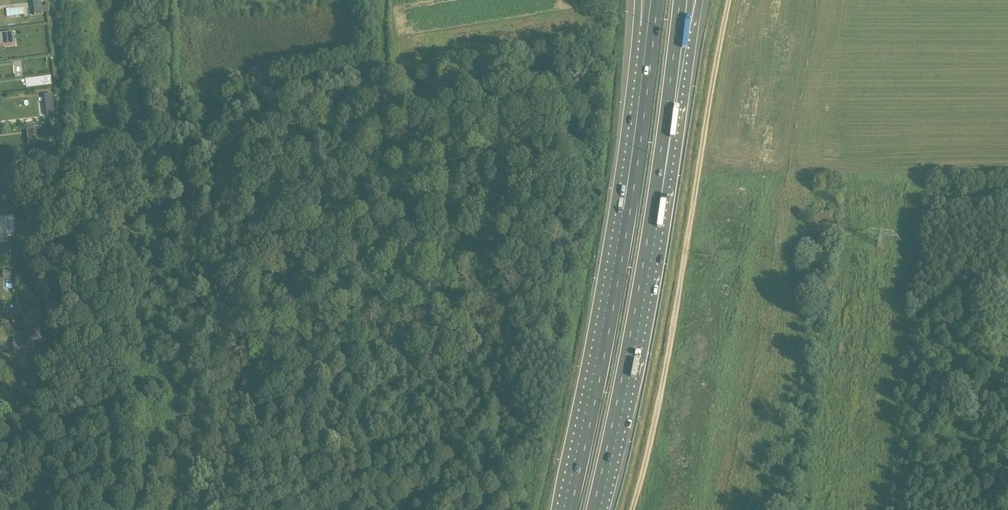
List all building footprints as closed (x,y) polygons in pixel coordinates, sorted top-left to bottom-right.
[(14,32),(0,34),(0,47),(15,45),(14,32)] [(54,107),(53,94),(45,95),(47,108),(54,107)] [(6,217),(7,229),(16,228),(14,216),(6,217)] [(13,317),(22,314),(19,306),(16,307),(4,304),(4,308),(11,309),(13,317)] [(15,338),(11,354),(21,356),(24,340),(15,338)]
